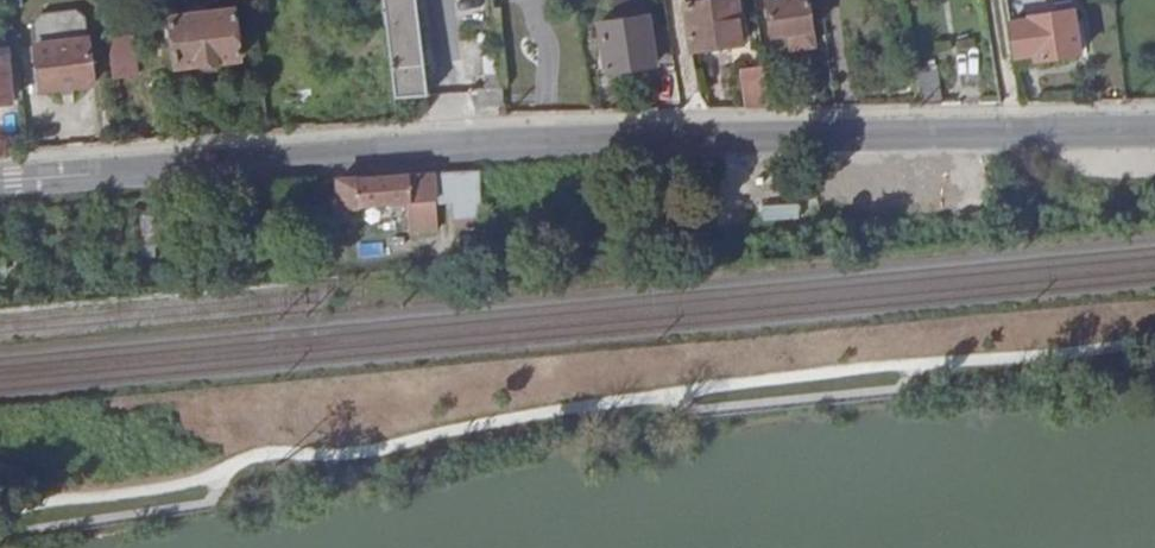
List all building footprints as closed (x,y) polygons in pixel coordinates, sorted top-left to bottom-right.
[(396,96),(430,93),(419,0),(385,0),(388,24),(394,75),(396,96)] [(464,22),(493,20),(491,0),(462,0),(464,22)] [(650,17),(648,0),(615,0),(618,21),(650,17)] [(692,45),(741,39),(736,0),(685,0),(692,45)] [(774,36),(789,34),(791,51),(816,48),(810,0),(769,0),(774,36)] [(1058,1),(1009,9),(1012,26),(1028,24),(1028,20),(1060,15),(1058,1)] [(1012,26),(1018,61),(1078,51),(1072,13),(1060,15),(1028,20),(1028,24),(1012,26)] [(609,71),(675,63),(669,27),(651,29),(650,17),(618,21),(602,23),(609,71)] [(388,24),(380,25),(386,76),(394,75),(388,24)] [(225,25),(174,31),(179,78),(231,73),(225,25)] [(494,35),(465,37),(468,68),(496,66),(494,35)] [(134,37),(109,40),(113,76),(138,74),(134,37)] [(36,55),(40,85),(40,88),(95,81),(91,40),(35,46),(36,55)] [(0,51),(0,102),(12,100),(6,50),(0,51)] [(18,57),(40,85),(36,55),(18,57)] [(771,106),(766,69),(743,72),(748,106),(771,106)] [(937,69),(916,72),(921,104),(942,103),(937,69)] [(379,176),(340,179),(342,207),(436,200),(435,192),(482,187),(479,169),(379,176)] [(733,191),(735,227),(781,226),(779,189),(733,191)]
